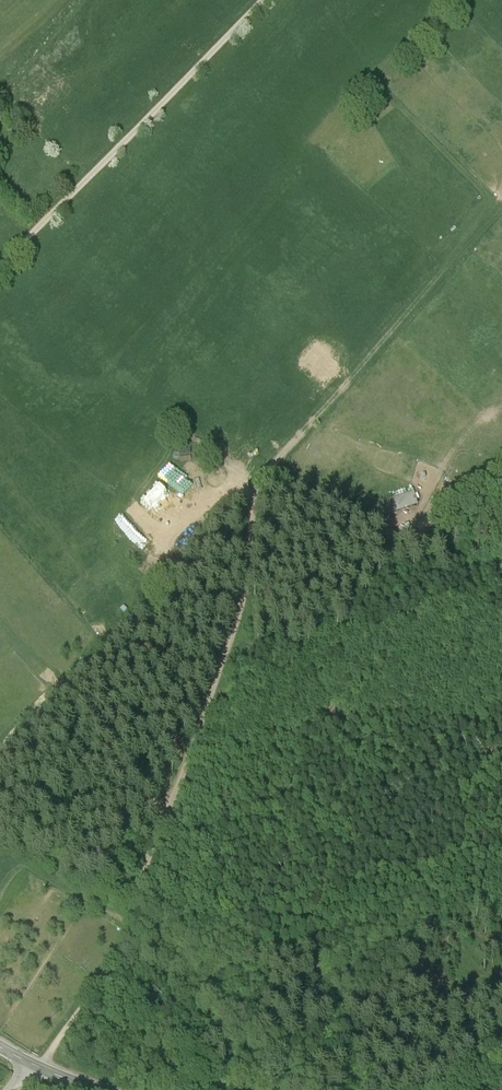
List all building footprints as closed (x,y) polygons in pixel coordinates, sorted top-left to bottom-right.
[(153,492),(177,510),(191,490),(167,473),(153,492)] [(384,518),(414,509),(415,510),(423,508),(418,490),(379,501),(384,518)]
